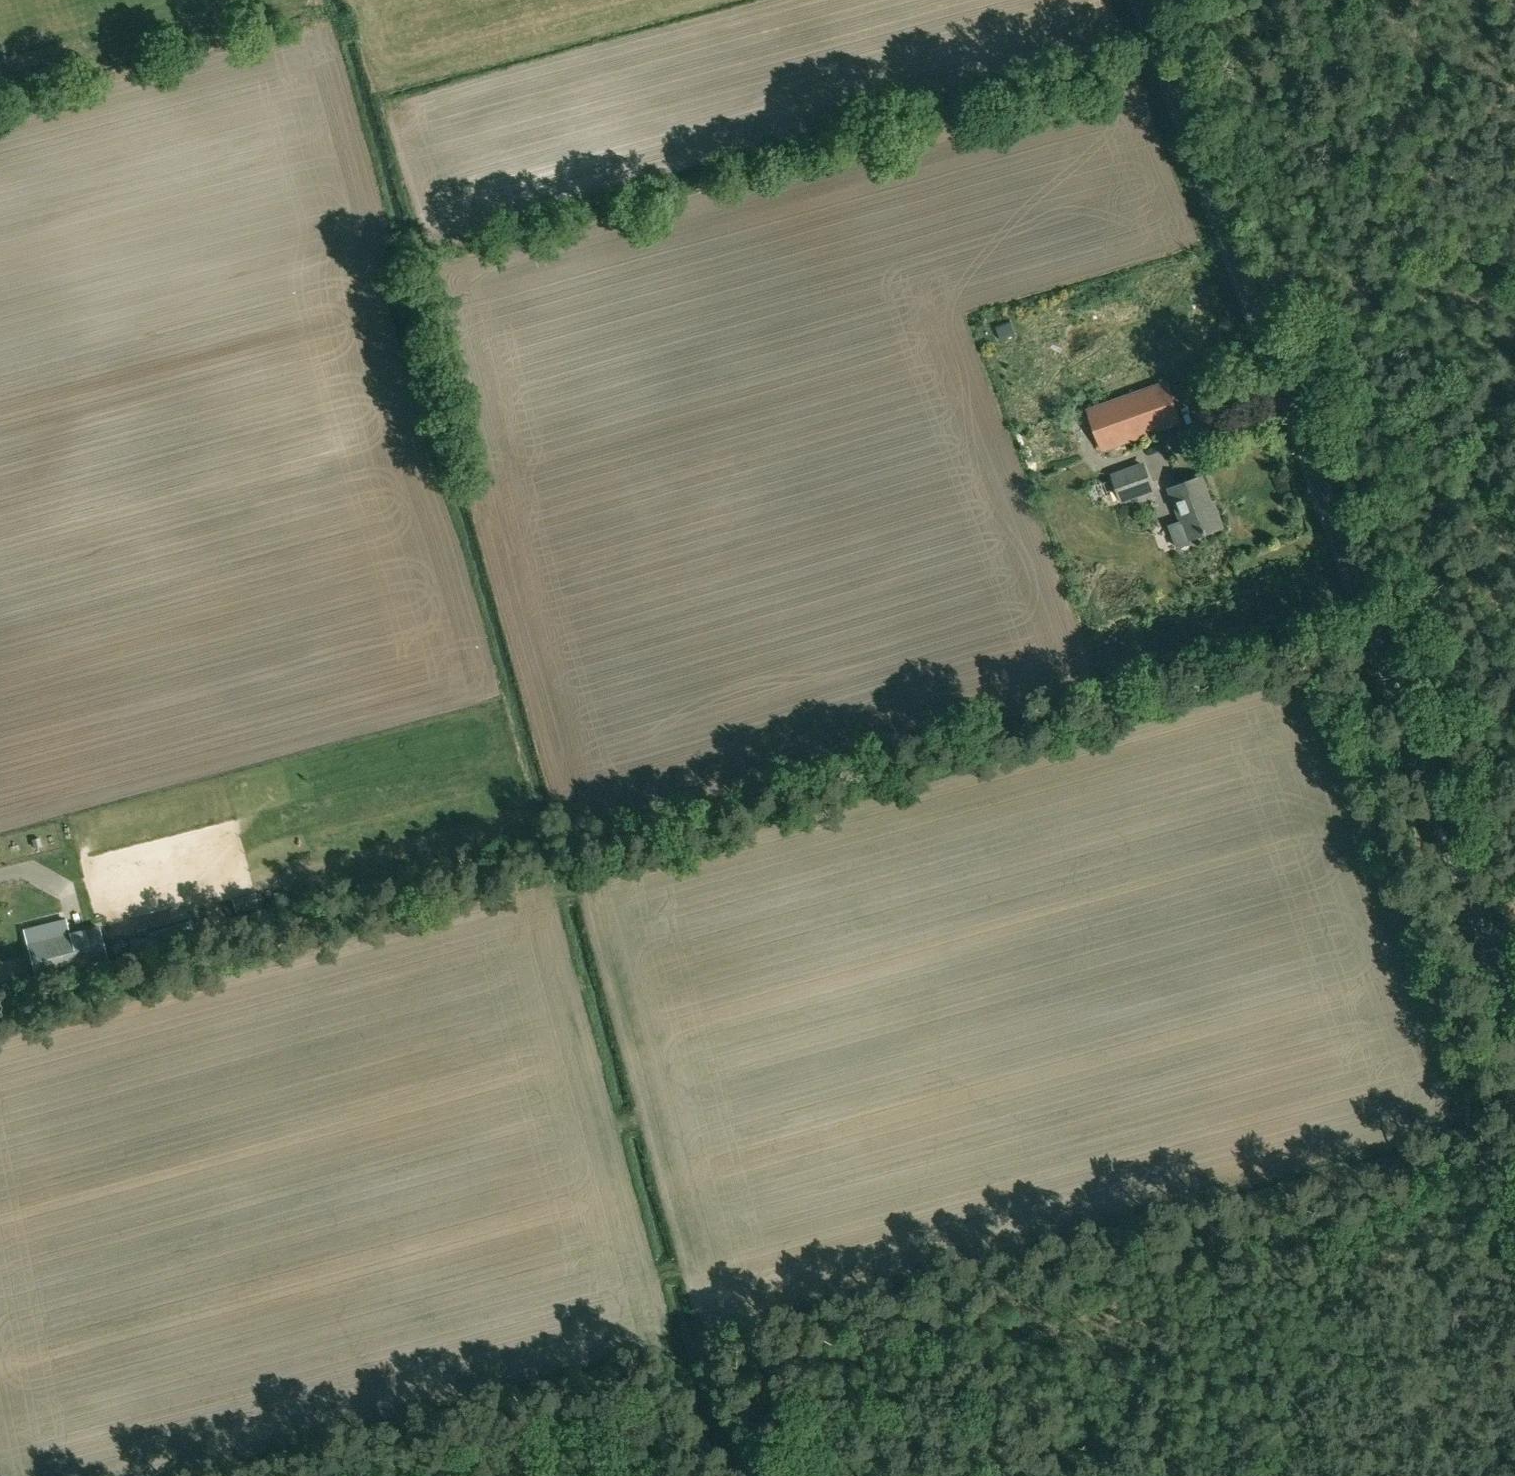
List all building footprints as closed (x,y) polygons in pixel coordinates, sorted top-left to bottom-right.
[(1167,382),(1090,410),(1104,449),(1181,421),(1167,382)] [(1155,490),(1144,461),(1111,473),(1122,502),(1155,490)] [(1170,488),(1189,539),(1222,526),(1216,509),(1214,510),(1201,477),(1170,488)] [(146,923),(136,926),(139,935),(149,933),(146,923)] [(99,929),(31,946),(39,976),(106,958),(99,929)]
